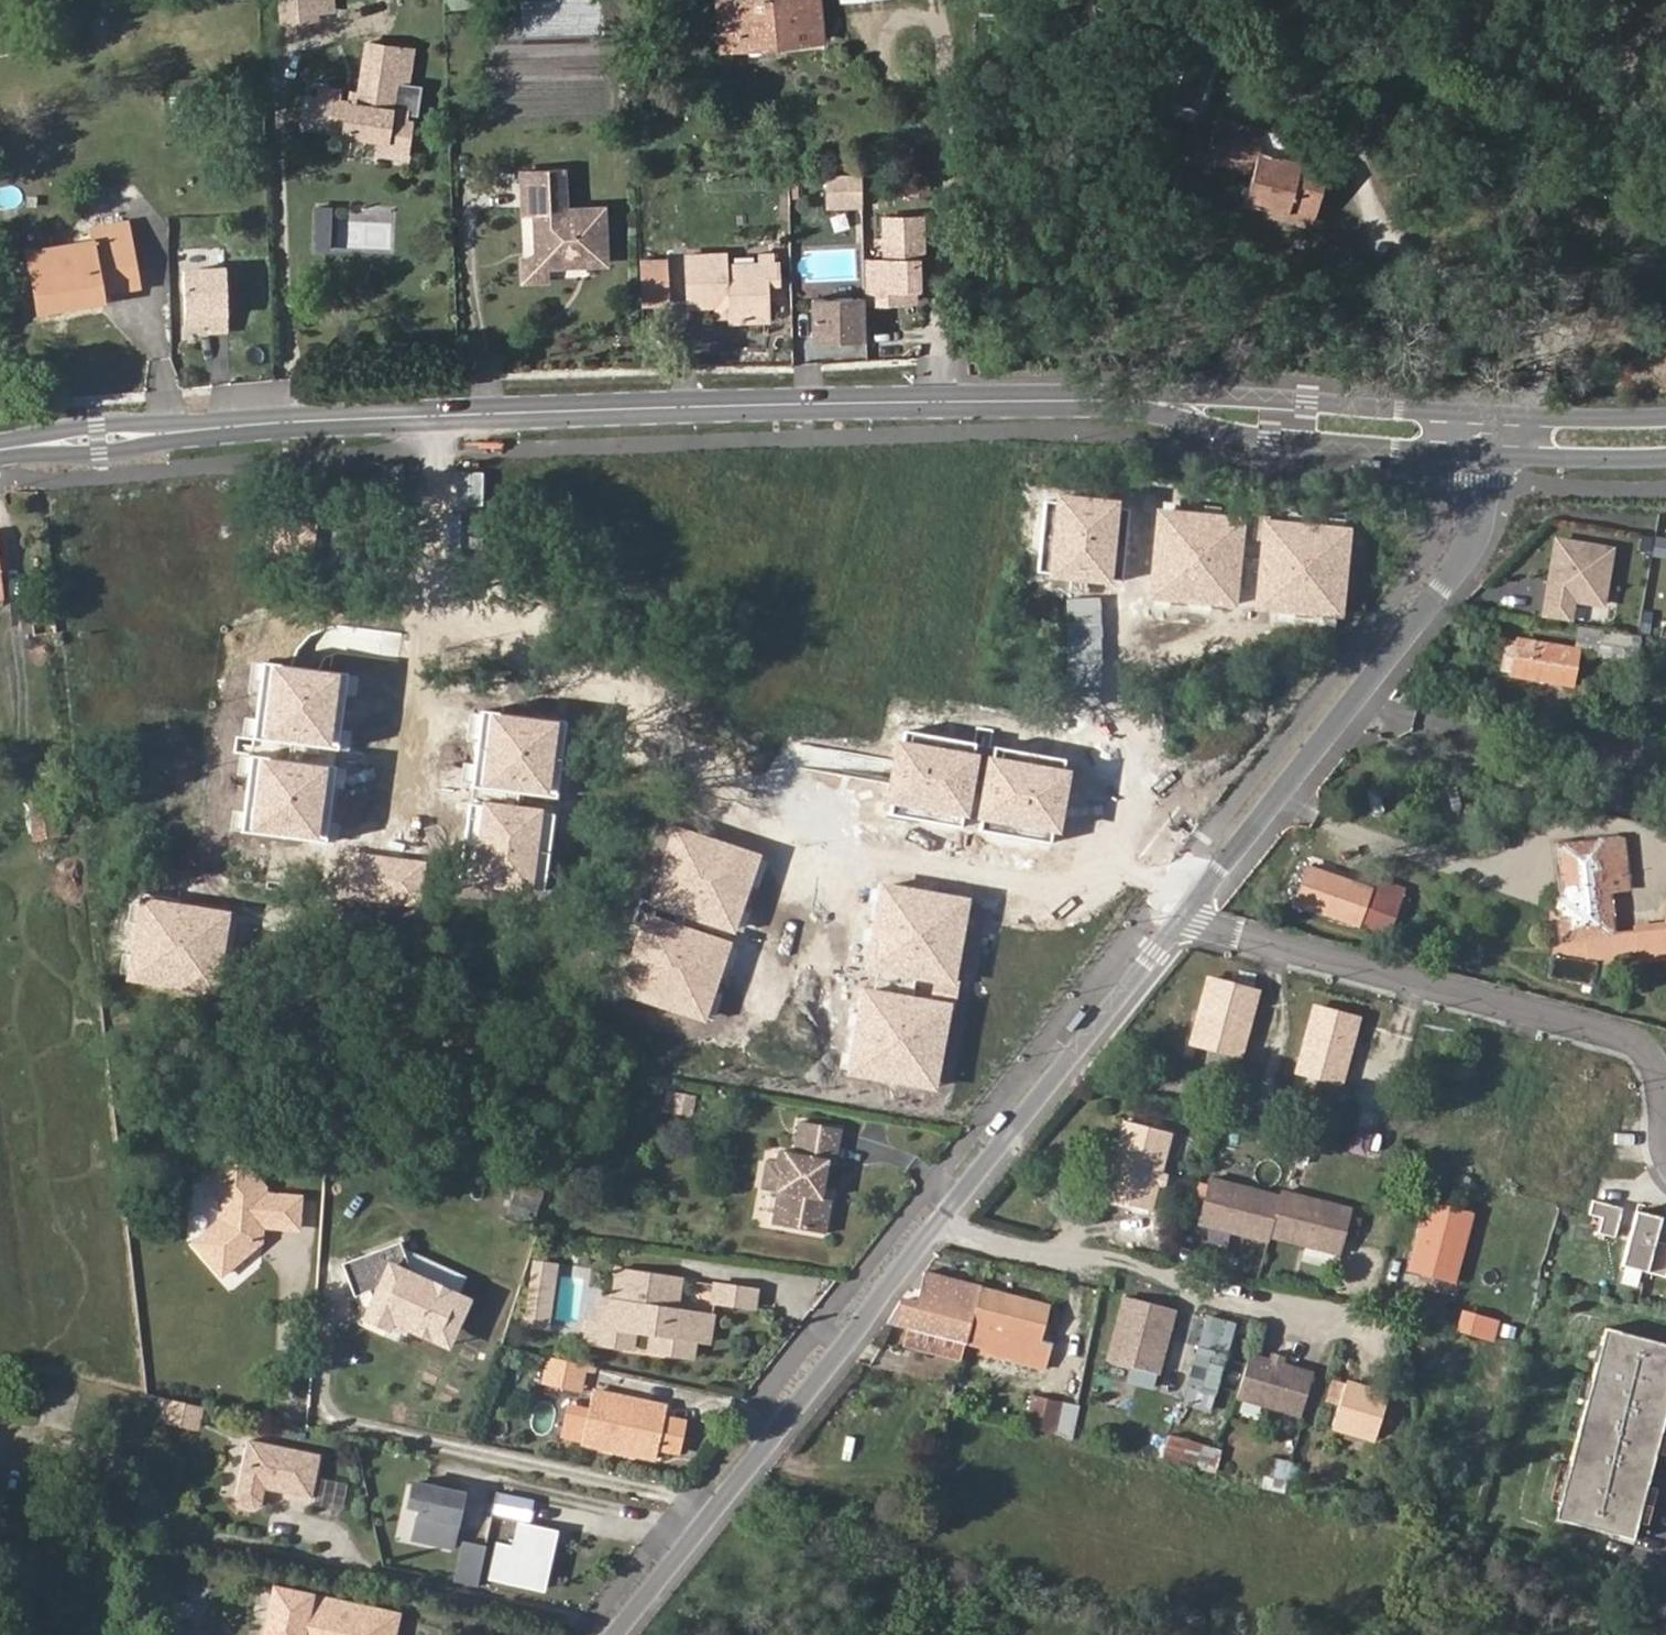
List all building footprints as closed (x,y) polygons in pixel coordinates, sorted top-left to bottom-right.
[(275,22),(334,16),(333,0),(273,0),(275,22)] [(443,10),(476,5),(476,0),(441,0),(443,10)] [(732,0),(716,0),(721,29),(771,22),(769,10),(734,15),(732,0)] [(734,15),(769,10),(771,22),(806,16),(805,0),(732,0),(734,15)] [(414,39),(368,33),(359,98),(331,94),(332,88),(314,85),(313,92),(304,90),(300,116),(342,122),(344,128),(378,133),(376,147),(401,150),(407,118),(400,117),(402,104),(392,103),(397,72),(409,74),(414,39)] [(1256,148),(1262,130),(1213,116),(1200,164),(1245,177),(1239,200),(1265,208),(1288,214),(1287,221),(1300,224),(1316,215),(1327,175),(1295,166),(1297,159),(1256,148)] [(1302,141),(1262,130),(1256,148),(1297,159),(1302,141)] [(525,176),(526,208),(533,208),(535,250),(535,256),(543,263),(548,263),(606,261),(605,206),(562,207),(561,174),(525,176)] [(827,205),(859,204),(857,175),(826,177),(827,205)] [(909,189),(872,191),(874,233),(852,234),(854,272),(854,276),(878,275),(878,261),(908,259),(906,223),(911,222),(909,189)] [(327,251),(327,204),(308,203),(308,250),(327,251)] [(1288,214),(1265,208),(1263,214),(1287,221),(1288,214)] [(95,243),(28,258),(40,317),(101,304),(100,297),(137,289),(123,222),(92,229),(95,243)] [(714,302),(729,311),(728,318),(769,316),(767,277),(778,276),(777,258),(728,261),(727,249),(687,251),(689,303),(714,302)] [(878,261),(878,275),(909,273),(908,259),(878,261)] [(803,274),(805,314),(849,312),(848,294),(855,294),(854,276),(854,272),(803,274)] [(230,273),(187,277),(193,331),(216,328),(217,335),(236,333),(230,273)] [(1118,501),(1055,495),(1046,581),(1108,588),(1118,501)] [(1239,519),(1152,509),(1142,597),(1230,606),(1239,519)] [(1352,529),(1264,520),(1255,607),(1343,616),(1352,529)] [(1547,615),(1571,618),(1574,597),(1604,602),(1613,547),(1559,539),(1547,615)] [(1634,664),(1640,637),(1604,631),(1599,658),(1634,664)] [(1513,642),(1506,677),(1573,689),(1580,655),(1513,642)] [(341,676),(268,667),(259,742),(332,751),(341,676)] [(556,723),(483,714),(474,789),(547,798),(556,723)] [(979,755),(900,742),(889,807),(968,820),(979,755)] [(1069,771),(990,758),(979,823),(1058,836),(1069,771)] [(327,770),(254,761),(245,836),(318,845),(327,770)] [(77,796),(31,801),(36,843),(64,839),(64,836),(82,833),(77,796)] [(550,814),(477,805),(468,879),(541,888),(550,814)] [(761,854),(668,824),(643,905),(736,935),(761,854)] [(1604,839),(1558,845),(1563,898),(1553,899),(1557,948),(1579,946),(1581,965),(1639,958),(1640,964),(1665,961),(1665,900),(1660,930),(1636,933),(1636,939),(1615,941),(1609,876),(1626,873),(1623,843),(1605,845),(1604,839)] [(1311,867),(1297,906),(1388,937),(1406,887),(1379,878),(1375,890),(1311,867)] [(970,898),(883,885),(870,972),(957,985),(970,898)] [(231,909),(138,895),(125,981),(218,995),(231,909)] [(734,944),(641,915),(616,995),(709,1025),(734,944)] [(1209,979),(1192,1043),(1239,1056),(1256,992),(1209,979)] [(951,1004),(863,990),(850,1077),(937,1090),(951,1004)] [(1313,1010),(1296,1073),(1343,1086),(1361,1023),(1313,1010)] [(663,1091),(661,1114),(690,1116),(692,1093),(663,1091)] [(1101,1203),(1146,1214),(1152,1188),(1155,1178),(1165,1137),(1120,1125),(1101,1203)] [(831,1164),(841,1165),(846,1133),(807,1126),(802,1158),(782,1155),(771,1224),(830,1234),(835,1200),(825,1198),(831,1164)] [(248,1162),(214,1189),(229,1207),(228,1227),(203,1250),(232,1280),(262,1252),(263,1227),(270,1220),(272,1199),(272,1192),(248,1162)] [(835,1200),(841,1165),(831,1164),(825,1198),(835,1200)] [(1161,1180),(1155,1178),(1152,1188),(1159,1189),(1161,1180)] [(1282,1197),(1211,1179),(1200,1223),(1271,1241),(1272,1236),(1342,1254),(1354,1210),(1283,1192),(1282,1197)] [(757,1191),(754,1219),(767,1220),(770,1192),(757,1191)] [(1461,1201),(1416,1191),(1400,1263),(1445,1273),(1461,1201)] [(308,1201),(272,1199),(270,1220),(263,1227),(262,1252),(269,1245),(270,1229),(306,1231),(308,1201)] [(1614,1238),(1621,1209),(1592,1201),(1589,1215),(1602,1219),(1598,1234),(1614,1238)] [(1635,1211),(1621,1266),(1665,1278),(1665,1243),(1655,1240),(1660,1218),(1635,1211)] [(406,1246),(347,1265),(355,1291),(414,1273),(406,1246)] [(683,1282),(621,1272),(616,1303),(616,1305),(621,1306),(617,1330),(601,1327),(590,1326),(588,1343),(634,1350),(636,1333),(654,1336),(651,1353),(677,1358),(681,1334),(697,1337),(701,1317),(678,1313),(683,1282)] [(417,1281),(414,1273),(355,1291),(357,1297),(376,1302),(367,1319),(390,1330),(394,1321),(407,1327),(410,1324),(434,1334),(458,1326),(469,1303),(436,1289),(431,1294),(414,1287),(417,1281)] [(896,1299),(888,1324),(911,1330),(964,1344),(967,1335),(968,1335),(981,1290),(924,1274),(916,1304),(896,1299)] [(728,1289),(718,1288),(715,1304),(725,1306),(728,1289)] [(749,1293),(728,1289),(725,1306),(746,1309),(749,1293)] [(981,1290),(968,1335),(986,1341),(978,1369),(1036,1385),(1042,1372),(1045,1373),(1062,1312),(981,1290)] [(758,1294),(749,1293),(746,1309),(756,1311),(758,1294)] [(1128,1300),(1112,1364),(1135,1370),(1132,1382),(1157,1388),(1177,1312),(1128,1300)] [(616,1303),(605,1301),(601,1327),(617,1330),(621,1306),(616,1305),(616,1303)] [(1459,1303),(1456,1319),(1465,1321),(1465,1322),(1486,1327),(1491,1308),(1469,1303),(1469,1305),(1459,1303)] [(1183,1311),(1176,1337),(1195,1342),(1179,1404),(1208,1411),(1230,1323),(1183,1311)] [(714,1319),(701,1317),(697,1343),(710,1345),(714,1319)] [(1605,1328),(1555,1520),(1633,1540),(1665,1414),(1665,1400),(1661,1399),(1665,1383),(1665,1384),(1665,1344),(1605,1328)] [(911,1330),(907,1345),(960,1359),(964,1344),(911,1330)] [(636,1333),(634,1350),(651,1353),(654,1336),(636,1333)] [(697,1337),(681,1334),(677,1358),(694,1360),(697,1343),(697,1337)] [(1282,1363),(1283,1357),(1273,1355),(1272,1361),(1282,1363)] [(1304,1414),(1314,1371),(1282,1363),(1272,1361),(1250,1356),(1240,1399),(1304,1414)] [(580,1366),(551,1359),(547,1380),(575,1386),(580,1366)] [(1341,1402),(1347,1379),(1336,1377),(1330,1399),(1341,1402)] [(1378,1436),(1389,1390),(1347,1379),(1341,1402),(1336,1426),(1378,1436)] [(580,1438),(579,1440),(654,1456),(656,1444),(662,1415),(664,1405),(590,1389),(586,1408),(567,1404),(561,1434),(580,1438)] [(198,1430),(203,1409),(163,1400),(167,1424),(198,1430)] [(1031,1400),(1025,1425),(1063,1436),(1070,1412),(1031,1400)] [(680,1419),(662,1415),(656,1444),(674,1448),(680,1419)] [(314,1455),(245,1439),(230,1505),(253,1510),(257,1493),(303,1503),(314,1455)] [(1215,1468),(1220,1450),(1180,1439),(1175,1457),(1215,1468)] [(1261,1486),(1282,1494),(1293,1463),(1273,1456),(1261,1486)] [(341,1512),(345,1482),(314,1478),(310,1507),(341,1512)] [(453,1550),(465,1496),(414,1484),(409,1507),(420,1510),(413,1540),(453,1550)] [(495,1514),(528,1521),(531,1503),(499,1496),(495,1514)] [(557,1532),(518,1524),(512,1548),(497,1543),(488,1581),(544,1592),(557,1532)] [(487,1551),(465,1546),(456,1586),(477,1591),(487,1551)] [(403,1618),(281,1589),(272,1634),(399,1634),(403,1618)]
